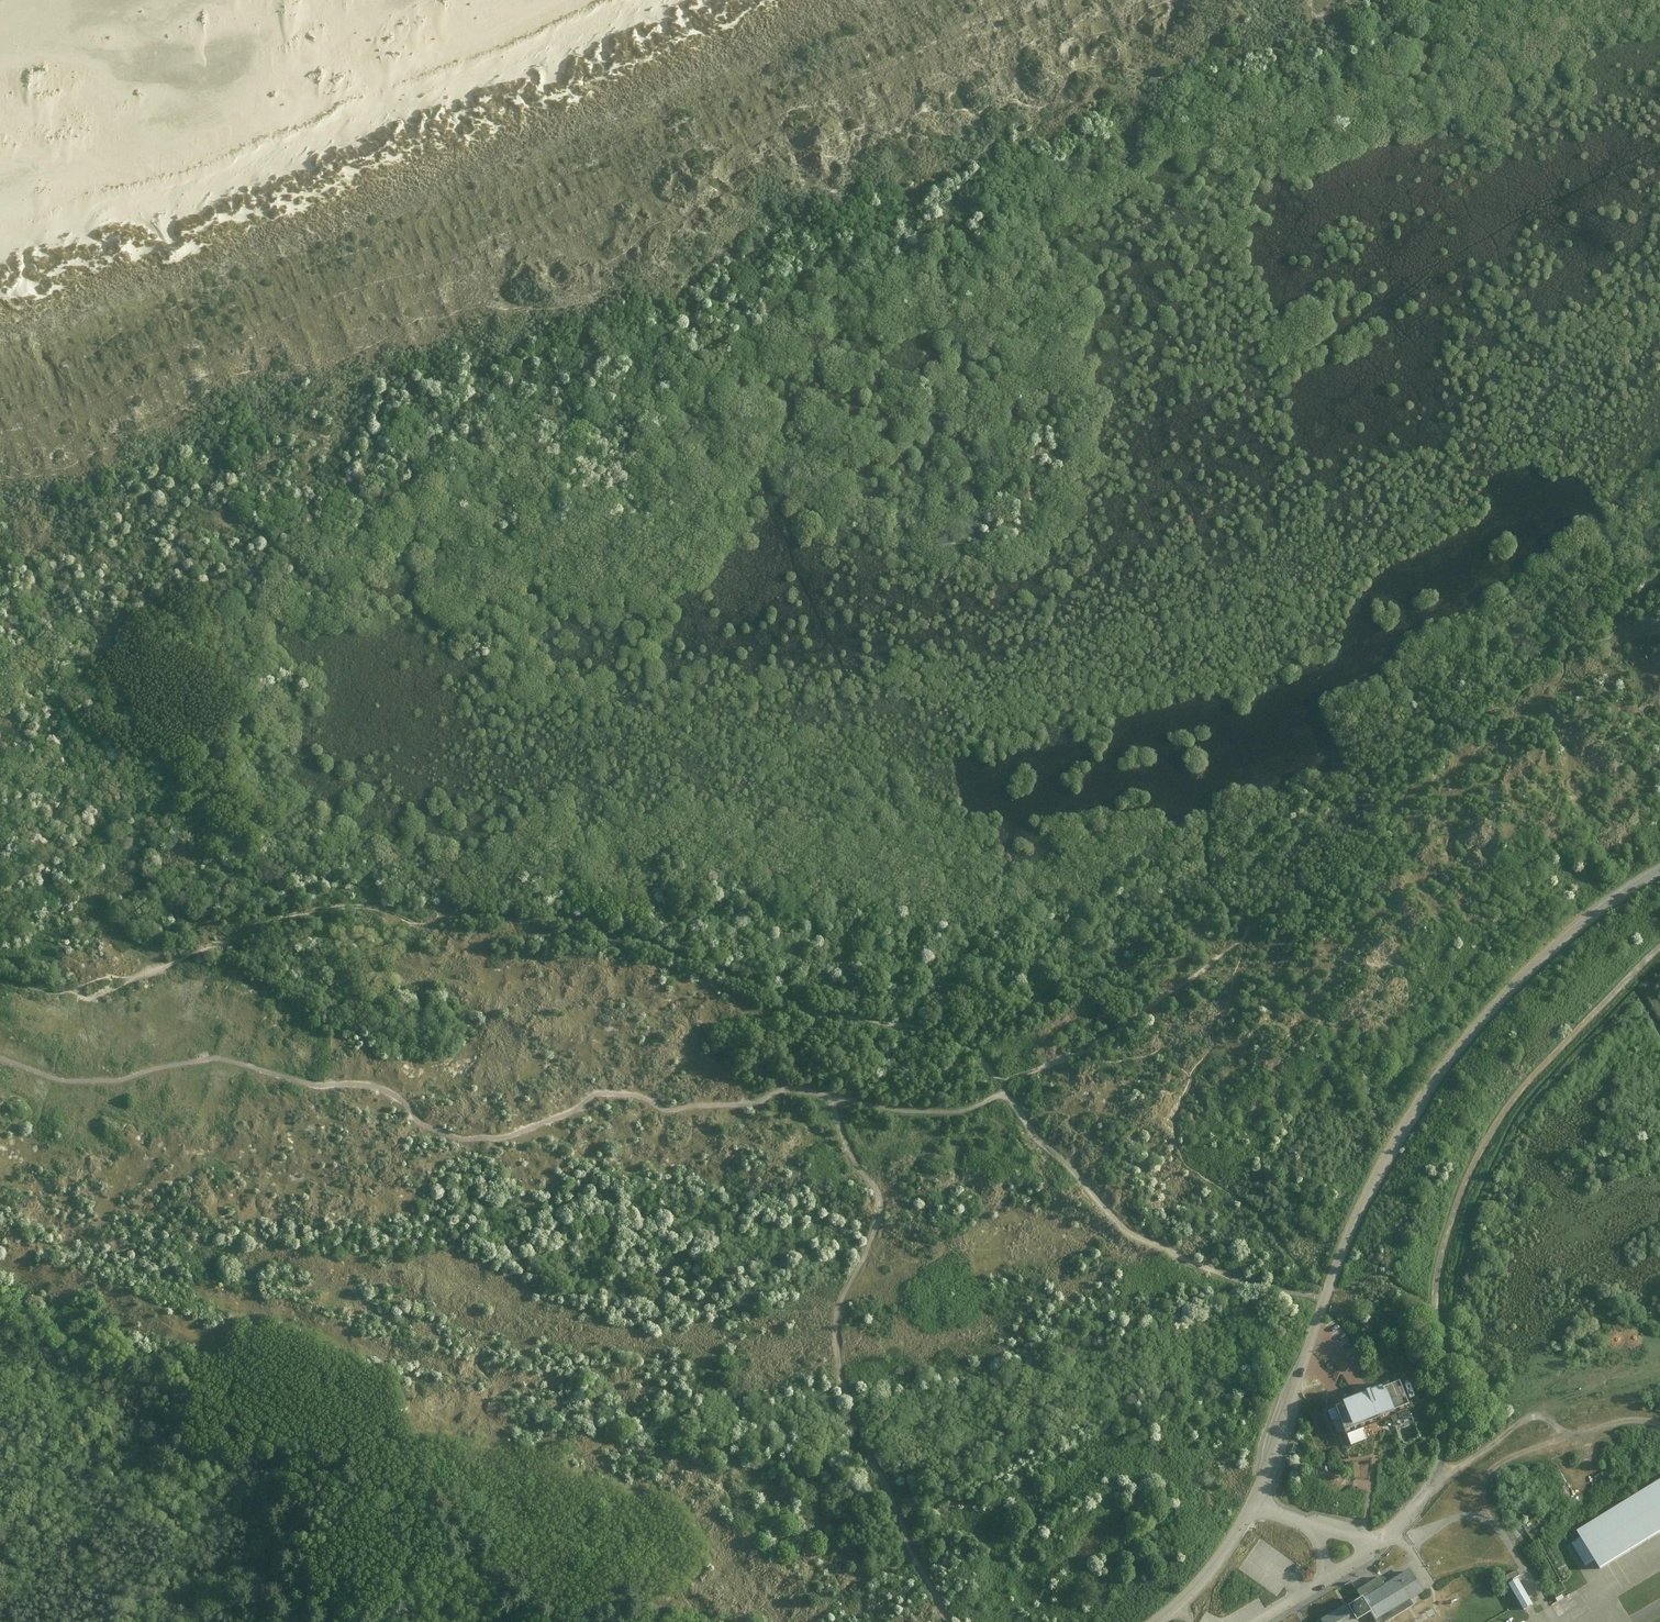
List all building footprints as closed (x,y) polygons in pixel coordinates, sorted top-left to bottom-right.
[(1394,1378),(1334,1400),(1346,1430),(1406,1407),(1394,1378)] [(1419,1429),(1413,1419),(1417,1417),(1411,1408),(1395,1418),(1407,1437),(1419,1429)] [(1580,1530),(1603,1570),(1659,1536),(1659,1482),(1580,1530)] [(1385,1620),(1415,1602),(1411,1596),(1423,1589),(1409,1566),(1384,1581),(1380,1575),(1363,1585),(1359,1588),(1362,1593),(1320,1617),(1323,1621),(1355,1621),(1358,1620),(1356,1618),(1371,1609),(1379,1621),(1382,1621),(1385,1620)] [(1535,1601),(1519,1576),(1509,1582),(1524,1608),(1535,1601)]
